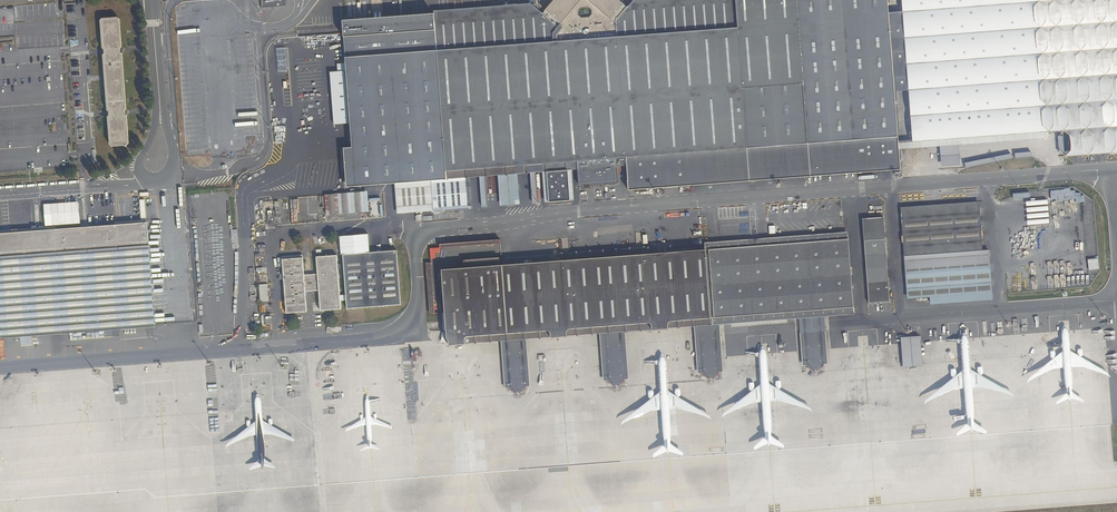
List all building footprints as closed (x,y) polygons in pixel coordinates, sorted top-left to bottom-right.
[(626,6),(623,10),(620,8),(623,4),(618,0),(554,0),(546,10),(549,13),(547,15),(543,12),(481,18),(480,0),(463,0),(465,19),(435,22),(447,172),(577,162),(578,169),(579,184),(617,182),(615,159),(625,158),(628,186),(767,175),(902,165),(897,89),(908,88),(902,15),(890,16),(889,0),(709,0),(626,6)] [(902,11),(908,90),(912,142),(942,139),(1064,131),(1066,156),(1116,153),(1116,0),(901,0),(902,11)] [(104,55),(102,57),(107,111),(109,112),(109,117),(107,118),(109,145),(112,148),(126,147),(128,144),(127,118),(124,116),(124,111),(126,109),(122,56),(120,54),(119,49),(121,47),(120,21),(117,19),(102,20),(100,23),(102,50),(104,51),(104,55)] [(353,169),(354,179),(445,172),(434,22),(402,24),(402,25),(401,25),(401,23),(383,24),(383,25),(342,28),(351,148),(343,149),(345,170),(353,169)] [(577,162),(447,172),(448,179),(578,169),(577,162)] [(324,196),(326,216),(365,213),(363,193),(324,196)] [(913,291),(979,286),(973,196),(920,200),(920,207),(897,209),(901,264),(911,263),(913,291)] [(158,328),(149,222),(117,224),(118,227),(92,229),(92,226),(84,226),(82,204),(47,206),(49,230),(0,233),(0,340),(158,328)] [(152,236),(162,236),(160,215),(150,216),(152,236)] [(848,230),(670,243),(670,251),(647,253),(646,245),(560,252),(560,260),(443,269),(446,314),(448,330),(448,340),(467,338),(466,336),(498,334),(502,376),(507,376),(507,379),(508,380),(509,380),(512,380),(512,384),(521,384),(521,379),(524,379),(525,379),(525,378),(525,374),(531,374),(528,332),(597,327),(600,369),(606,368),(606,372),(606,373),(607,373),(611,373),(611,377),(620,376),(620,372),(623,372),(624,371),(624,370),(624,367),(629,366),(626,325),(691,321),(695,361),(700,361),(700,364),(701,365),(702,366),(705,365),(705,370),(714,369),(714,365),(717,365),(718,364),(718,363),(718,360),(724,359),(721,322),(801,316),(804,353),(810,353),(810,356),(811,357),(812,357),(815,357),(815,361),(824,361),(824,357),(827,356),(828,356),(828,355),(828,351),(833,351),(831,314),(854,312),(848,230)] [(867,307),(887,305),(882,239),(862,240),(867,307)] [(304,258),(283,260),(287,313),(308,311),(306,292),(320,291),(321,311),(342,309),(341,301),(347,300),(348,309),(401,304),(398,250),(344,254),(346,280),(339,280),(338,270),(338,264),(337,256),(317,257),(318,273),(305,274),(304,258)] [(261,302),(269,302),(268,285),(259,286),(261,302)]
